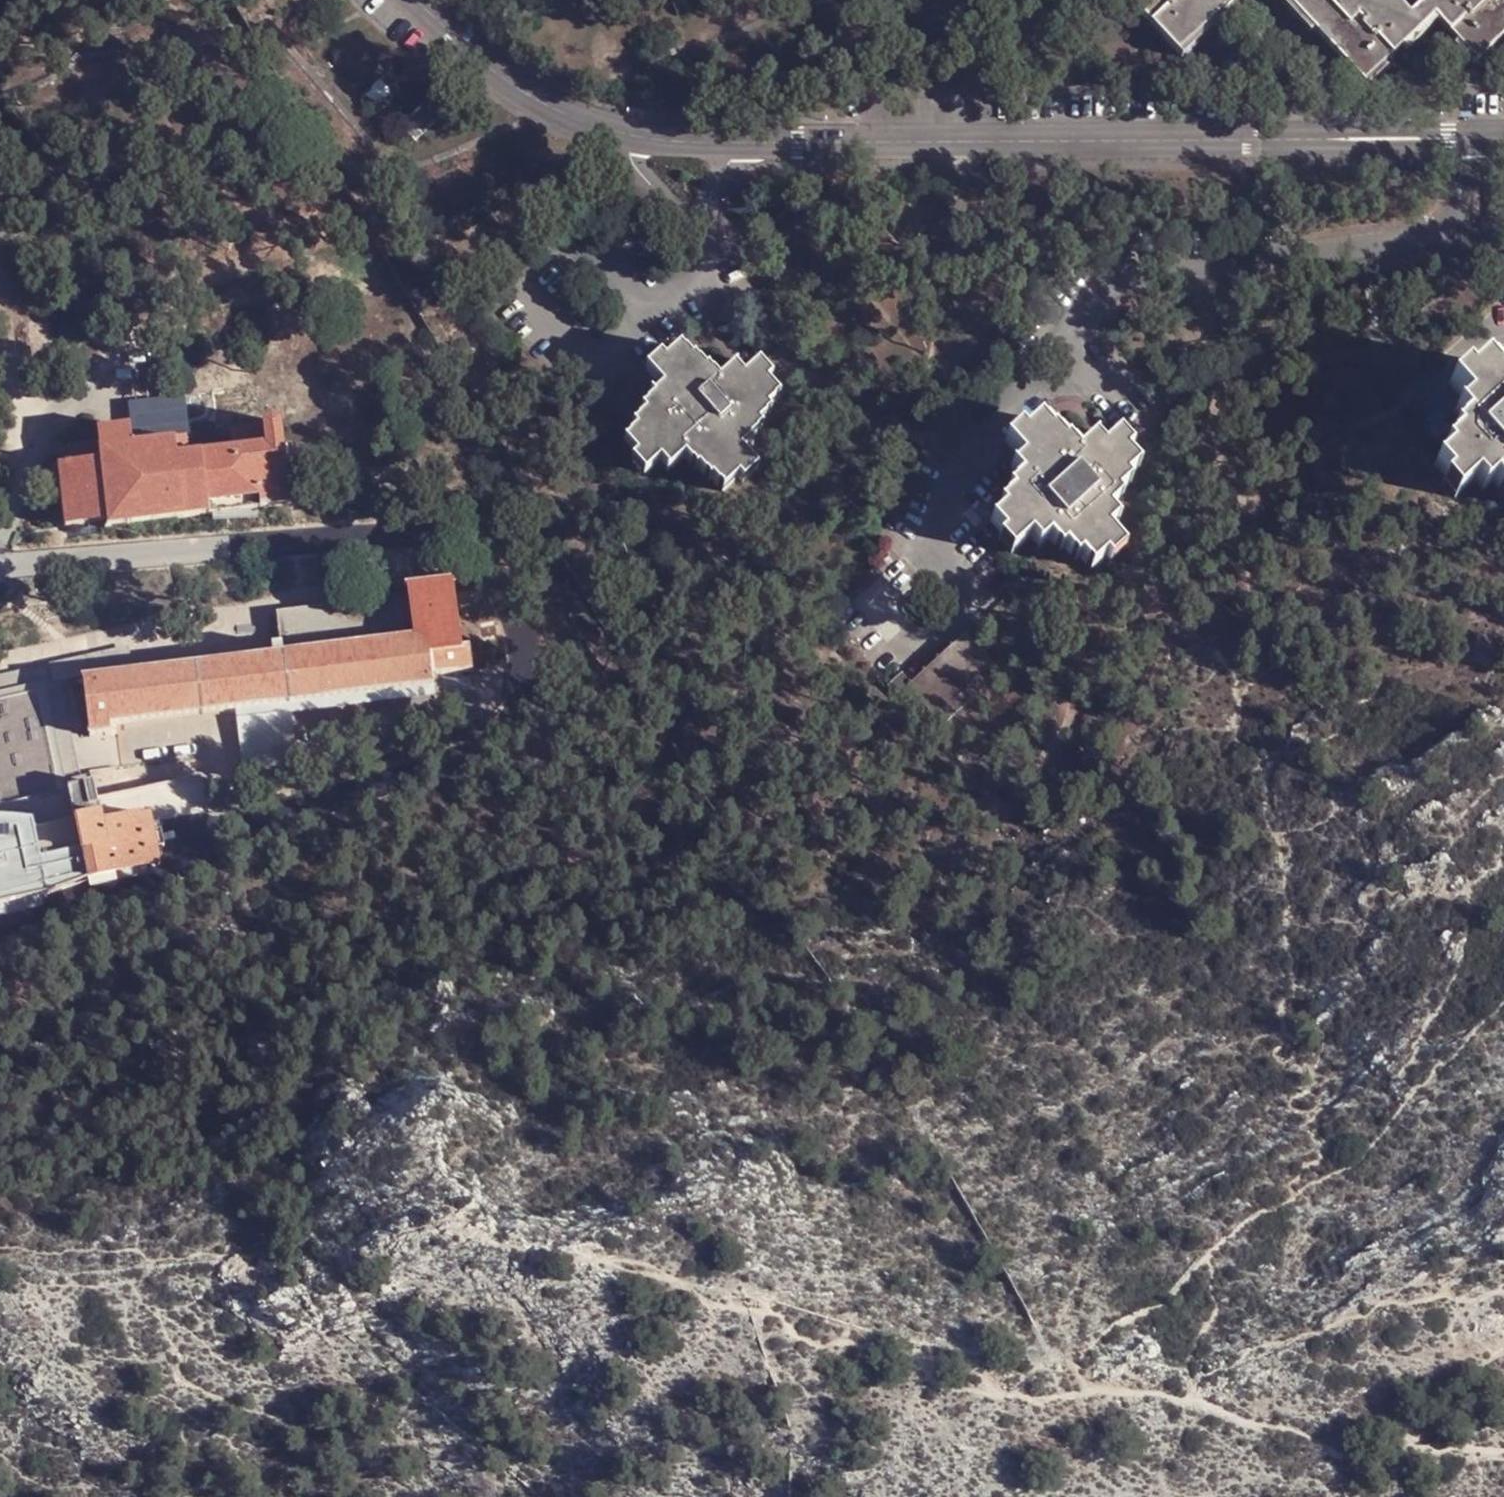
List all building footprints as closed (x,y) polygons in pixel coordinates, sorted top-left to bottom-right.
[(292,10),(315,0),(287,0),(292,10)] [(1179,55),(1240,0),(1128,0),(1179,55)] [(1363,81),(1432,17),(1474,62),(1503,34),(1503,0),(1424,0),(1410,13),(1399,0),(1286,0),(1363,81)] [(634,459),(646,474),(664,460),(673,469),(688,456),(729,489),(741,476),(747,481),(759,469),(745,449),(765,429),(762,423),(773,411),(769,407),(782,394),(769,381),(774,376),(760,363),(747,376),(736,367),(722,380),(711,367),(708,370),(680,348),(668,361),(662,356),(648,369),(665,388),(644,411),(648,415),(635,425),(639,430),(627,442),(639,455),(634,459)] [(1458,496),(1478,479),(1487,489),(1497,480),(1503,487),(1503,376),(1501,371),(1496,374),(1486,361),(1470,374),(1466,369),(1452,384),(1468,402),(1459,410),(1468,422),(1456,432),(1460,435),(1447,448),(1451,452),(1438,464),(1450,478),(1445,483),(1458,496)] [(56,465),(64,526),(106,520),(108,525),(288,504),(276,420),(268,418),(263,420),(262,423),(227,428),(228,447),(182,451),(180,436),(127,441),(124,425),(92,428),(93,441),(66,445),(65,464),(56,465)] [(1001,538),(1014,553),(1034,536),(1044,546),(1055,537),(1064,550),(1069,547),(1080,559),(1086,556),(1096,566),(1108,553),(1115,560),(1127,546),(1111,529),(1120,519),(1112,509),(1124,498),(1120,492),(1133,483),(1129,477),(1141,465),(1129,453),(1135,447),(1119,434),(1105,447),(1096,439),(1079,453),(1070,439),(1065,440),(1055,429),(1052,432),(1040,419),(1028,433),(1023,427),(1010,442),(1026,458),(1017,468),(1024,479),(1012,490),(1014,495),(1003,506),(1006,510),(997,522),(1006,534),(1001,538)] [(83,678),(88,735),(112,734),(112,723),(435,683),(435,672),(467,670),(465,648),(458,648),(450,582),(405,585),(407,596),(278,610),(280,646),(211,653),(212,664),(83,678)] [(890,686),(936,732),(1004,671),(968,632),(914,681),(904,672),(890,686)] [(8,825),(31,827),(32,832),(77,823),(73,804),(94,800),(89,779),(56,786),(38,697),(0,705),(0,825),(8,825)] [(31,919),(29,898),(43,897),(92,880),(149,869),(145,822),(153,820),(210,810),(201,780),(94,800),(73,804),(77,823),(32,832),(31,827),(8,825),(0,825),(0,935),(31,919)] [(153,820),(145,822),(149,869),(157,868),(153,820)]
